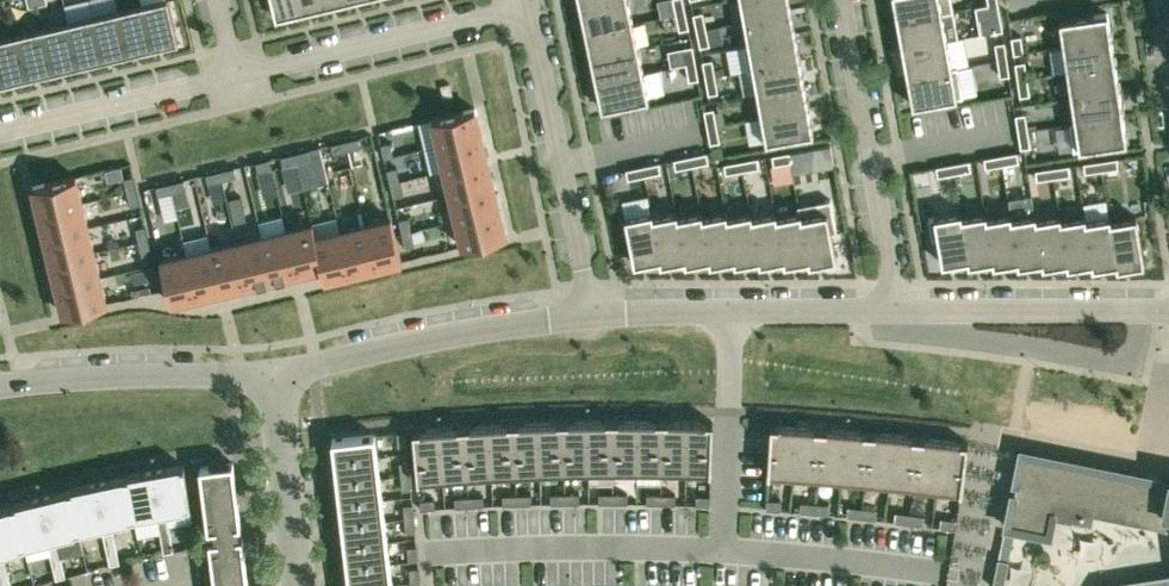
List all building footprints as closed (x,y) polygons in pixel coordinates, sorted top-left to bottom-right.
[(30,9),(39,6),(37,0),(27,0),(30,9)] [(298,0),(272,0),(276,16),(277,16),(300,10),(298,0)] [(323,0),(298,0),(300,10),(301,10),(324,5),(323,0)] [(586,31),(633,21),(628,0),(609,0),(580,6),(586,31)] [(683,0),(674,0),(676,12),(685,10),(683,0)] [(744,20),(792,12),(790,0),(741,0),(744,20)] [(898,19),(942,11),(940,0),(894,0),(898,19)] [(997,2),(989,3),(992,19),(1000,17),(997,2)] [(171,9),(145,16),(155,59),(181,52),(171,9)] [(688,26),(685,11),(676,13),(680,28),(688,26)] [(702,11),(694,13),(697,28),(705,27),(702,11)] [(898,19),(903,47),(947,39),(942,11),(898,19)] [(1060,19),(1060,20),(1064,45),(1111,38),(1107,11),(1060,19)] [(744,20),(749,44),(796,36),(792,12),(744,20)] [(145,16),(121,21),(132,64),(155,59),(145,16)] [(121,21),(96,27),(107,70),(132,64),(121,21)] [(586,31),(591,56),(638,47),(633,21),(586,31)] [(96,27),(71,33),(82,76),(107,70),(96,27)] [(709,43),(705,28),(697,29),(700,45),(709,43)] [(71,33),(46,39),(57,82),(82,76),(71,33)] [(1022,51),(1020,35),(1012,37),(1014,52),(1022,51)] [(749,44),(753,68),(800,60),(796,36),(749,44)] [(1111,38),(1064,45),(1067,71),(1115,64),(1111,38)] [(46,39),(21,45),(31,88),(57,82),(46,39)] [(903,47),(908,75),(952,67),(947,39),(903,47)] [(1004,42),(996,43),(998,58),(1006,57),(1004,42)] [(21,45),(0,50),(0,61),(8,94),(31,88),(21,45)] [(695,61),(692,45),(684,47),(686,62),(695,61)] [(591,56),(596,81),(643,72),(638,47),(591,56)] [(653,73),(670,67),(664,49),(647,55),(653,73)] [(1009,74),(1007,58),(998,59),(1000,75),(1009,74)] [(711,59),(703,60),(706,76),(714,74),(711,59)] [(753,68),(757,92),(805,83),(800,60),(753,68)] [(1026,76),(1024,61),(1015,62),(1018,78),(1026,76)] [(698,77),(695,62),(687,63),(689,79),(698,77)] [(1115,64),(1067,71),(1071,96),(1119,89),(1115,64)] [(908,75),(913,104),(958,96),(952,67),(908,75)] [(596,81),(602,108),(649,98),(643,72),(596,81)] [(717,91),(714,75),(706,77),(709,92),(717,91)] [(1026,77),(1018,79),(1020,94),(1029,93),(1026,77)] [(757,92),(762,116),(809,107),(805,83),(757,92)] [(1071,96),(1075,122),(1123,115),(1119,89),(1071,96)] [(762,116),(766,141),(814,132),(809,107),(762,116)] [(481,133),(475,108),(432,119),(438,144),(481,133)] [(705,110),(707,125),(716,124),(713,108),(705,110)] [(1026,129),(1024,114),(1015,115),(1017,130),(1026,129)] [(1075,122),(1079,148),(1127,141),(1123,115),(1075,122)] [(708,126),(710,141),(719,140),(716,124),(708,126)] [(378,132),(381,145),(391,143),(387,129),(378,132)] [(1028,145),(1026,129),(1017,130),(1020,146),(1028,145)] [(487,158),(481,133),(438,144),(444,169),(487,158)] [(347,149),(361,145),(359,136),(345,139),(347,149)] [(333,152),(347,149),(345,139),(331,143),(333,152)] [(297,161),(311,157),(309,148),(295,151),(297,161)] [(790,160),(806,157),(804,149),(789,152),(790,160)] [(283,164),(297,161),(295,151),(281,155),(283,164)] [(692,164),(708,160),(706,152),(690,155),(692,164)] [(773,154),(774,163),(790,160),(788,152),(773,154)] [(1018,160),(1016,152),(1001,154),(1002,163),(1018,160)] [(1000,154),(984,157),(986,166),(1001,163),(1000,154)] [(674,159),(676,167),(691,164),(689,155),(674,159)] [(256,161),(258,170),(272,167),(270,157),(256,161)] [(311,157),(297,161),(303,187),(317,183),(311,157)] [(743,169),(758,166),(757,157),(741,160),(743,169)] [(493,183),(487,158),(444,169),(450,194),(493,183)] [(1117,166),(1116,158),(1101,160),(1102,168),(1117,166)] [(725,163),(726,171),(742,169),(740,160),(725,163)] [(969,160),(953,163),(955,171),(970,169),(969,160)] [(1100,160),(1084,162),(1085,170),(1101,168),(1100,160)] [(124,178),(133,176),(130,162),(121,164),(124,178)] [(643,165),(645,174),(660,170),(658,162),(643,165)] [(952,163),(937,166),(938,174),(954,172),(952,163)] [(387,168),(390,182),(399,179),(396,165),(387,168)] [(628,177),(644,174),(642,165),(626,169),(628,177)] [(1069,173),(1068,165),(1052,167),(1054,175),(1069,173)] [(220,169),(222,179),(236,175),(234,166),(220,169)] [(1053,175),(1051,167),(1036,169),(1037,177),(1053,175)] [(206,173),(208,182),(222,179),(220,169),(206,173)] [(33,185),(39,210),(82,200),(76,175),(33,185)] [(170,181),(172,191),(186,187),(184,178),(170,181)] [(390,182),(393,195),(403,193),(399,179),(390,182)] [(156,185),(158,194),(172,191),(170,181),(156,185)] [(499,208),(493,183),(450,194),(456,219),(499,208)] [(133,214),(142,212),(139,198),(129,201),(133,214)] [(837,231),(833,210),(831,198),(800,204),(811,263),(836,258),(831,232),(837,231)] [(39,210),(45,235),(88,225),(82,200),(39,210)] [(811,263),(800,204),(798,205),(799,211),(777,216),(786,263),(808,259),(809,263),(811,263)] [(505,235),(499,208),(456,219),(463,245),(505,235)] [(662,262),(653,215),(652,211),(625,216),(634,263),(660,258),(660,263),(662,262)] [(687,263),(678,215),(677,211),(653,215),(662,262),(684,258),(685,263),(687,263)] [(712,263),(703,215),(702,211),(678,215),(687,263),(709,258),(710,263),(712,263)] [(737,263),(727,215),(727,211),(703,215),(712,263),(734,258),(735,263),(737,263)] [(761,263),(752,215),(751,211),(727,215),(737,263),(759,258),(759,263),(761,263)] [(786,263),(777,216),(776,211),(752,215),(761,263),(783,258),(784,263),(786,263)] [(962,216),(961,211),(928,216),(932,238),(938,237),(942,263),(967,259),(969,258),(961,216),(962,216)] [(986,211),(962,216),(961,216),(969,258),(967,259),(968,263),(992,259),(993,259),(986,216),(987,216),(986,211)] [(133,214),(136,228),(145,226),(142,212),(133,214)] [(1011,212),(987,216),(986,216),(993,259),(992,259),(993,264),(1017,260),(1018,260),(1011,217),(1012,217),(1011,212)] [(1036,213),(1012,217),(1011,217),(1018,260),(1017,260),(1018,265),(1042,261),(1043,260),(1036,218),(1037,218),(1036,213)] [(1037,218),(1036,218),(1043,260),(1042,261),(1043,265),(1066,261),(1068,261),(1060,218),(1061,218),(1060,213),(1037,218)] [(1085,214),(1061,218),(1060,218),(1068,261),(1066,261),(1067,266),(1091,262),(1092,262),(1085,219),(1086,219),(1085,214)] [(399,218),(402,232),(411,229),(408,215),(399,218)] [(1110,215),(1086,219),(1085,219),(1092,262),(1091,262),(1092,267),(1116,263),(1117,263),(1110,220),(1111,220),(1110,215)] [(1136,215),(1111,220),(1110,220),(1117,263),(1116,263),(1117,267),(1144,263),(1136,215)] [(375,266),(401,259),(398,245),(391,217),(365,223),(375,266)] [(297,271),(321,265),(312,222),(287,228),(297,271)] [(350,272),(375,266),(365,223),(340,229),(350,272)] [(45,235),(51,260),(94,250),(88,225),(45,235)] [(272,277),(297,271),(287,228),(262,234),(272,277)] [(325,278),(350,272),(340,229),(315,235),(325,278)] [(247,283),(272,277),(262,234),(237,240),(247,283)] [(222,289),(247,283),(237,240),(212,246),(222,289)] [(401,259),(410,256),(407,243),(398,245),(401,259)] [(197,295),(222,289),(212,246),(187,252),(197,295)] [(142,252),(145,266),(154,263),(151,249),(142,252)] [(51,260),(57,287),(100,276),(94,250),(51,260)] [(171,301),(197,295),(187,252),(160,258),(164,273),(167,287),(171,301)] [(155,275),(158,289),(167,287),(164,273),(155,275)] [(57,287),(63,313),(106,302),(100,276),(57,287)] [(613,469),(612,419),(588,420),(589,469),(613,469)] [(637,469),(637,419),(612,419),(613,469),(637,469)] [(661,469),(662,419),(637,419),(637,469),(661,469)] [(686,470),(687,420),(662,419),(661,469),(686,470)] [(564,470),(563,420),(538,421),(540,471),(564,470)] [(589,469),(588,420),(563,420),(564,470),(589,469)] [(713,421),(687,420),(686,470),(711,471),(713,421)] [(540,471),(538,421),(513,422),(516,472),(540,471)] [(516,472),(513,422),(488,424),(491,473),(516,472)] [(793,474),(796,425),(771,423),(768,473),(769,473),(793,474)] [(491,473),(488,424),(463,425),(467,475),(491,473)] [(467,475),(463,425),(439,427),(443,477),(467,475)] [(817,476),(821,426),(796,425),(793,474),(817,476)] [(841,478),(845,428),(821,426),(817,476),(841,478)] [(443,477),(439,427),(413,430),(418,479),(443,477)] [(865,480),(869,431),(845,428),(841,478),(865,480)] [(407,444),(406,431),(396,432),(397,445),(407,444)] [(889,482),(894,433),(869,431),(865,480),(889,482)] [(913,485),(918,436),(894,433),(889,482),(913,485)] [(332,439),(335,461),(377,456),(375,434),(332,439)] [(937,488),(943,438),(918,436),(913,485),(937,488)] [(962,491),(968,441),(943,438),(937,488),(960,490),(960,491),(962,491)] [(1161,482),(1162,478),(1021,449),(1006,526),(1050,534),(1054,514),(1071,518),(1071,520),(1092,524),(1095,511),(1165,525),(1165,527),(1168,528),(1168,483),(1161,482)] [(380,477),(377,456),(335,461),(337,482),(380,477)] [(399,462),(400,475),(410,474),(409,461),(399,462)] [(200,466),(215,585),(249,585),(233,462),(200,466)] [(166,511),(190,507),(184,465),(152,471),(163,512),(166,511)] [(135,517),(157,513),(160,532),(170,531),(166,511),(163,512),(152,471),(125,475),(125,477),(124,477),(135,517)] [(411,487),(410,474),(400,475),(401,488),(411,487)] [(124,477),(96,483),(108,524),(111,523),(134,518),(134,517),(135,517),(124,477)] [(382,499),(380,477),(337,482),(340,504),(382,499)] [(80,530),(102,525),(106,545),(115,543),(111,523),(108,524),(96,483),(69,489),(69,490),(80,530)] [(69,490),(41,497),(52,538),(56,537),(79,531),(79,530),(80,530),(69,490)] [(565,502),(565,492),(551,493),(551,502),(565,502)] [(580,502),(580,492),(565,492),(565,502),(580,502)] [(613,502),(613,492),(599,492),(599,502),(613,502)] [(627,502),(628,493),(613,492),(613,502),(627,502)] [(532,502),(531,493),(517,494),(517,503),(532,502)] [(661,503),(661,493),(647,493),(647,502),(661,503)] [(675,503),(676,494),(661,493),(661,503),(675,503)] [(517,503),(517,494),(503,494),(503,504),(517,503)] [(710,504),(711,495),(696,494),(696,504),(710,504)] [(484,504),(483,495),(469,496),(469,505),(484,504)] [(469,505),(469,496),(454,496),(455,506),(469,505)] [(25,545),(47,539),(51,559),(61,556),(56,537),(52,538),(41,497),(13,504),(25,546),(25,545)] [(435,507),(434,498),(420,499),(420,508),(435,507)] [(780,509),(781,499),(766,498),(766,508),(780,509)] [(385,520),(382,499),(340,504),(342,525),(385,520)] [(814,512),(815,502),(801,501),(800,510),(814,512)] [(828,513),(829,503),(815,502),(814,512),(828,513)] [(403,505),(404,518),(414,517),(413,503),(403,505)] [(0,509),(0,553),(2,553),(25,546),(13,504),(13,505),(0,509)] [(861,516),(862,507),(848,505),(847,515),(861,516)] [(876,518),(877,508),(862,507),(861,516),(876,518)] [(908,522),(910,513),(896,511),(894,520),(908,522)] [(923,524),(924,514),(910,513),(908,522),(923,524)] [(415,530),(414,517),(404,518),(405,531),(415,530)] [(954,529),(956,519),(943,517),(941,526),(954,529)] [(387,541),(385,520),(342,525),(345,546),(387,541)] [(173,550),(170,531),(160,532),(164,552),(173,550)] [(390,563),(387,541),(345,546),(347,568),(390,563)] [(119,562),(115,543),(106,545),(110,564),(119,562)] [(418,559),(417,546),(407,547),(408,561),(418,559)] [(66,576),(61,556),(51,559),(56,578),(66,576)] [(390,563),(347,568),(349,585),(375,585),(392,584),(390,563)] [(420,581),(419,567),(409,569),(410,582),(420,581)] [(1015,585),(1035,585),(1038,570),(1019,567),(1015,585)] [(7,572),(0,574),(0,582),(1,585),(11,585),(7,572)] [(1102,583),(1101,583),(1100,585),(1168,585),(1168,572),(1102,583)]
